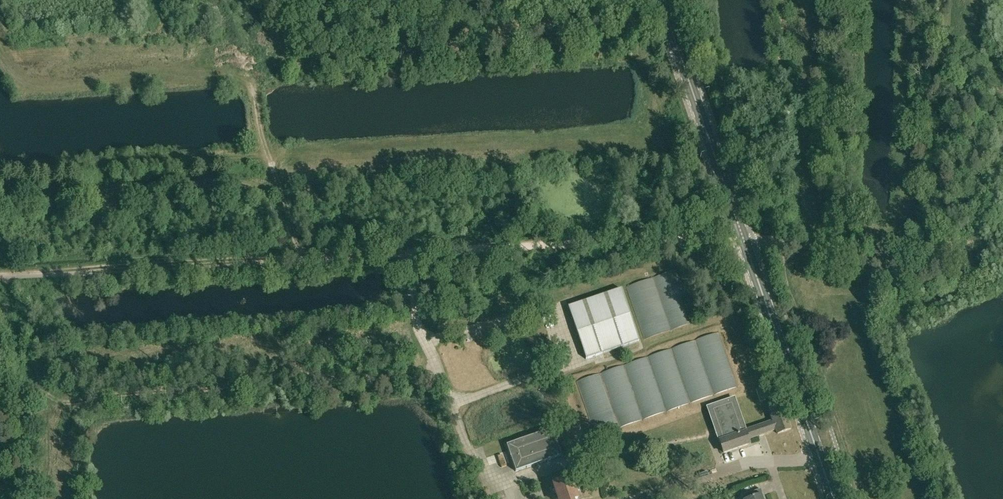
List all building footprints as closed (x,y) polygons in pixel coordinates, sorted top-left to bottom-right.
[(680,269),(626,288),(644,339),(698,320),(680,269)] [(586,359),(639,341),(621,289),(568,307),(586,359)] [(596,436),(738,386),(719,332),(577,382),(596,436)] [(760,402),(766,400),(762,388),(756,390),(760,402)] [(734,399),(707,408),(718,440),(719,440),(723,453),(750,444),(748,439),(776,430),(777,434),(791,429),(786,416),(782,405),(769,409),(773,422),(745,431),(734,399)] [(562,456),(553,429),(506,445),(516,472),(562,456)] [(577,498),(571,479),(553,485),(558,498),(577,498)] [(761,496),(763,496),(761,489),(744,495),(745,498),(763,498),(761,496)]
